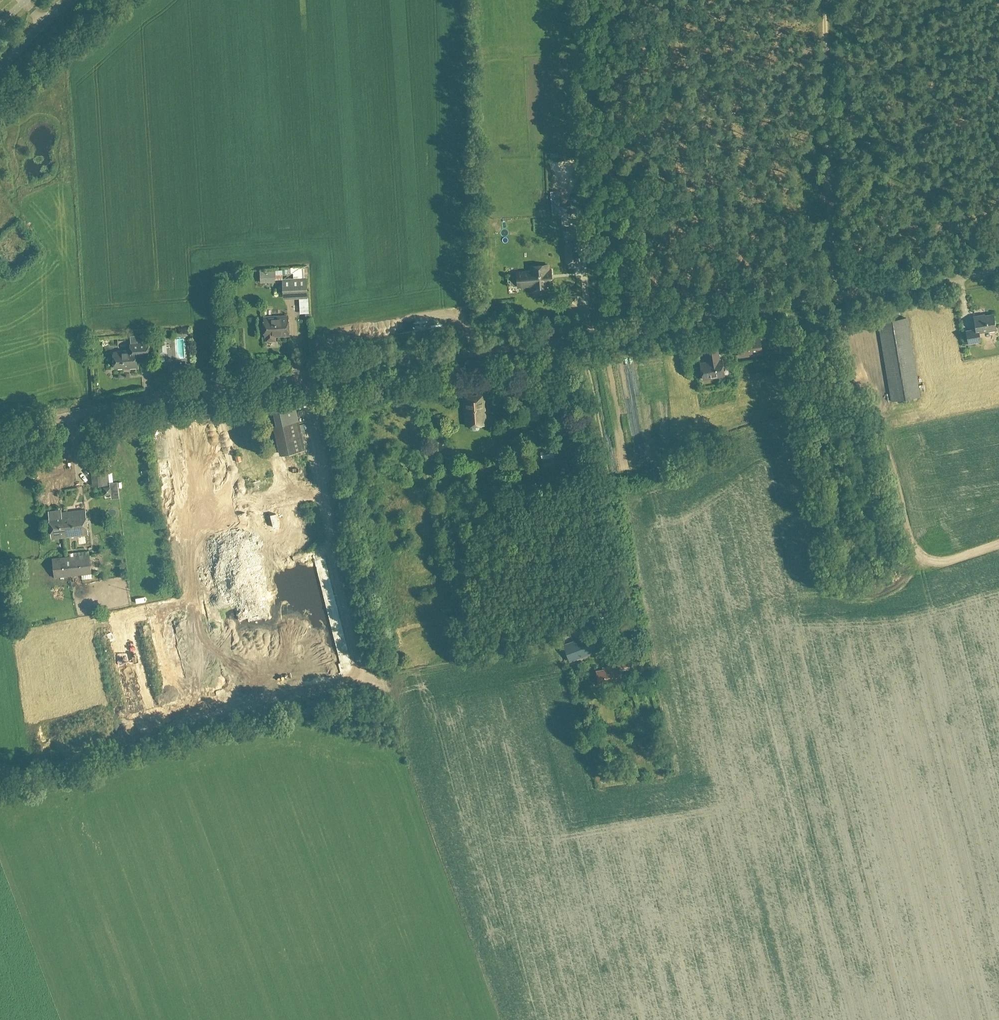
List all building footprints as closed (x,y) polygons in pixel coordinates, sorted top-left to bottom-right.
[(582,201),(570,201),(572,214),(583,213),(582,201)] [(566,265),(579,263),(577,237),(566,238),(567,242),(564,243),(566,265)] [(9,253),(13,251),(8,242),(4,244),(9,253)] [(549,271),(548,265),(529,266),(530,272),(517,273),(518,285),(531,284),(531,292),(537,292),(537,290),(544,290),(545,291),(550,291),(550,283),(552,282),(551,271),(549,271)] [(295,269),(295,279),(305,279),(305,268),(295,269)] [(278,280),(286,279),(285,270),(277,271),(278,280)] [(281,299),(302,299),(303,314),(312,314),(310,286),(280,288),(281,299)] [(905,302),(914,301),(913,287),(904,287),(905,302)] [(568,307),(578,305),(577,295),(567,296),(568,307)] [(966,331),(968,343),(980,341),(979,333),(996,330),(993,314),(981,316),(974,317),(976,329),(966,331)] [(275,337),(289,336),(288,316),(264,317),(265,337),(266,337),(266,341),(275,341),(275,337)] [(906,318),(879,323),(892,402),(920,397),(906,318)] [(149,355),(148,341),(147,335),(130,336),(131,350),(114,351),(115,367),(129,367),(137,367),(137,356),(149,355)] [(167,352),(166,339),(158,339),(159,353),(167,352)] [(762,353),(760,340),(736,343),(738,356),(762,353)] [(706,351),(707,363),(700,364),(703,379),(724,376),(721,360),(719,360),(717,349),(706,351)] [(169,376),(191,375),(191,365),(169,367),(169,376)] [(466,426),(472,425),(472,429),(474,430),(478,430),(480,428),(480,425),(486,425),(484,395),(464,396),(466,426)] [(522,404),(523,414),(541,412),(540,402),(533,403),(532,398),(526,399),(526,403),(522,404)] [(280,430),(289,493),(313,490),(304,427),(280,430)] [(540,452),(543,467),(544,468),(556,466),(553,451),(552,449),(540,452)] [(106,457),(90,459),(92,487),(109,486),(106,457)] [(63,467),(40,470),(41,480),(64,477),(63,467)] [(293,545),(284,503),(264,507),(275,559),(297,554),(295,545),(293,545)] [(86,510),(85,510),(60,513),(59,511),(49,512),(52,539),(88,535),(86,510)] [(301,537),(302,543),(323,539),(322,533),(301,537)] [(92,578),(92,574),(89,555),(53,559),(55,578),(82,575),(82,579),(92,578)] [(595,651),(590,636),(565,646),(567,653),(572,651),(574,659),(595,651)] [(629,661),(629,663),(603,668),(603,670),(596,671),(599,685),(611,683),(611,685),(622,683),(621,671),(630,670),(631,672),(638,671),(644,670),(642,656),(635,657),(636,659),(629,661)]
